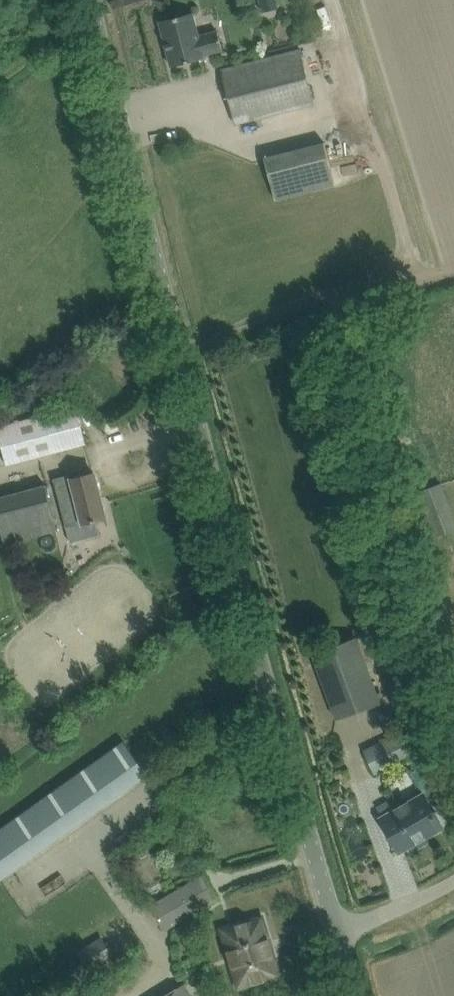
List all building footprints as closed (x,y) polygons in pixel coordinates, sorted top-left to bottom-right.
[(262,12),(279,8),(277,0),(259,0),(262,12)] [(193,12),(160,21),(171,66),(205,57),(204,54),(223,50),(218,30),(199,35),(193,12)] [(301,49),(241,64),(221,69),(235,124),(315,104),(301,49)] [(325,142),(265,157),(276,199),(335,184),(325,142)] [(57,411),(0,424),(0,429),(7,461),(85,443),(77,406),(57,411)] [(72,473),(54,478),(55,482),(67,527),(71,541),(98,534),(95,519),(106,516),(94,472),(75,477),(73,478),(72,473)] [(4,543),(57,528),(46,483),(0,495),(0,524),(4,543)] [(358,636),(332,646),(313,653),(337,718),(382,701),(358,636)] [(375,773),(438,742),(426,719),(363,748),(375,773)] [(0,828),(0,877),(148,773),(125,740),(0,828)] [(395,811),(390,801),(379,807),(384,816),(382,818),(400,850),(442,826),(424,794),(395,811)] [(159,899),(150,905),(163,928),(172,923),(218,897),(204,874),(159,899)] [(261,918),(220,930),(235,986),(278,974),(271,951),(268,952),(265,942),(268,941),(261,918)] [(102,935),(77,950),(89,971),(115,955),(102,935)] [(113,977),(108,984),(116,989),(121,981),(113,977)] [(184,984),(164,995),(191,995),(184,984)]
